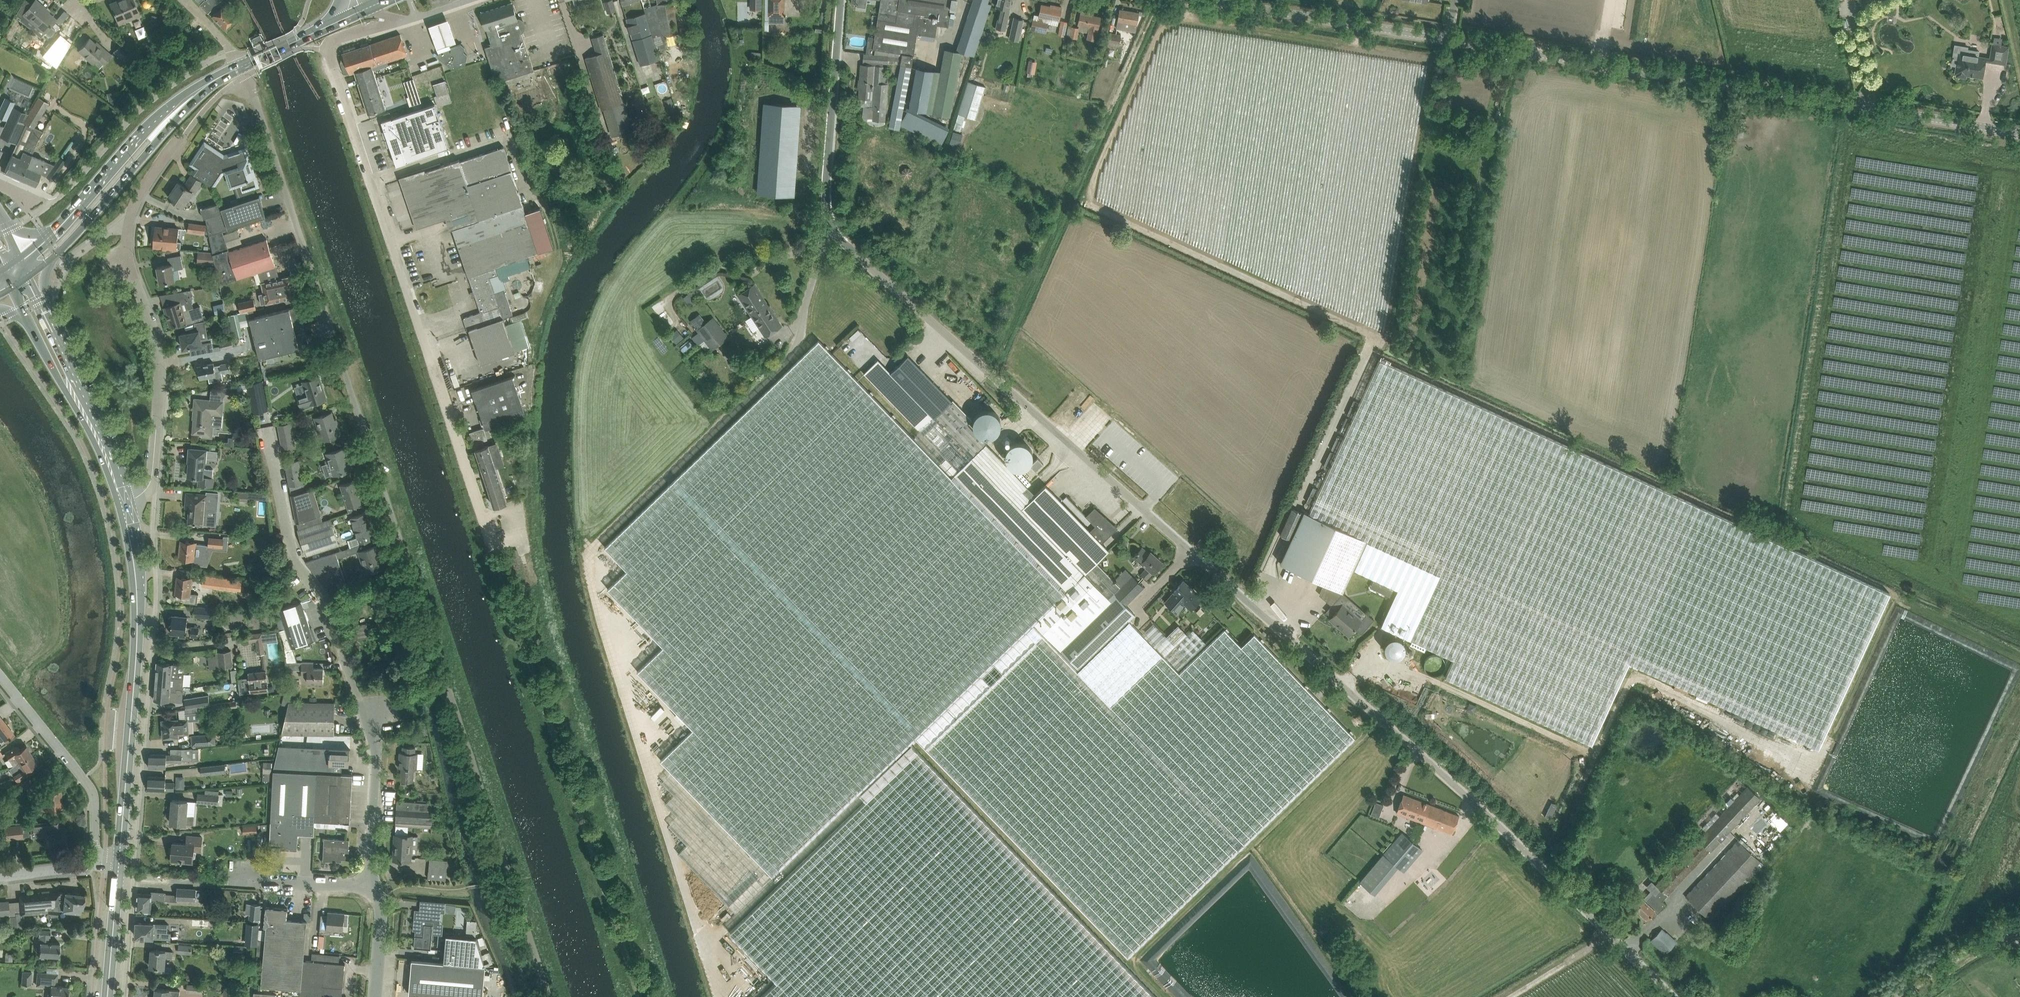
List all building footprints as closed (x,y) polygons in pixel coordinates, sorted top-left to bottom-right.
[(16,14),(21,18),(24,14),(36,24),(39,27),(46,32),(50,36),(55,30),(50,26),(56,19),(44,9),(45,8),(36,0),(35,0),(31,4),(26,0),(24,0),(16,14)] [(128,20),(139,15),(133,0),(118,0),(110,4),(119,24),(128,20)] [(200,5),(207,12),(211,8),(215,13),(211,16),(223,28),(234,18),(222,6),(218,2),(219,0),(205,0),(200,5)] [(608,13),(617,10),(614,0),(607,0),(604,1),(608,13)] [(644,7),(646,12),(657,50),(660,49),(667,47),(667,45),(665,35),(663,35),(658,3),(651,5),(650,0),(642,0),(644,7)] [(658,3),(663,35),(665,35),(679,32),(674,1),(676,0),(657,0),(658,3)] [(769,15),(784,15),(784,0),(769,0),(769,15)] [(863,61),(885,62),(900,64),(901,64),(889,128),(899,129),(909,78),(916,38),(917,33),(935,36),(937,24),(942,25),(949,26),(949,24),(951,8),(952,0),(900,0),(898,15),(879,12),(873,46),(873,48),(876,49),(875,54),(864,54),(863,61)] [(879,12),(898,15),(900,0),(881,0),(879,12)] [(989,0),(975,0),(959,51),(975,56),(979,41),(983,29),(991,4),(988,3),(989,0)] [(1011,3),(1011,0),(998,0),(996,6),(1001,7),(996,28),(1005,29),(1009,9),(1011,3)] [(512,2),(481,12),(492,44),(485,46),(495,76),(502,80),(534,70),(521,30),(523,30),(525,25),(523,20),(519,18),(517,19),(512,2)] [(1034,14),(1032,24),(1031,29),(1046,32),(1048,23),(1047,23),(1048,18),(1059,20),(1062,7),(1055,5),(1054,7),(1042,4),(1039,15),(1034,14)] [(1116,28),(1126,29),(1135,31),(1138,12),(1120,9),(1116,28)] [(1081,11),(1078,24),(1090,27),(1087,38),(1096,39),(1101,17),(1088,14),(1089,12),(1081,11)] [(646,12),(626,18),(641,65),(660,59),(659,56),(657,50),(646,12)] [(1014,17),(1010,39),(1019,41),(1024,19),(1014,17)] [(447,20),(428,27),(436,51),(456,44),(447,20)] [(1061,21),(1059,35),(1064,36),(1067,22),(1061,21)] [(1069,26),(1067,36),(1073,37),(1077,38),(1078,30),(1079,28),(1069,26)] [(979,41),(989,44),(993,32),(983,29),(979,41)] [(1109,32),(1107,44),(1114,45),(1119,45),(1121,34),(1109,32)] [(65,34),(62,40),(68,44),(72,38),(65,34)] [(260,34),(253,37),(252,38),(254,43),(263,39),(260,34)] [(350,73),(355,71),(372,66),(379,63),(407,54),(400,34),(343,53),(350,73)] [(597,53),(585,57),(602,110),(604,109),(612,135),(631,129),(623,103),(625,103),(604,34),(592,38),(597,53)] [(92,63),(93,62),(99,68),(103,64),(111,55),(100,46),(99,47),(89,38),(78,50),(92,63)] [(1990,58),(1989,61),(1999,62),(2007,64),(2011,46),(1994,43),(1993,42),(1990,58)] [(120,44),(114,51),(129,64),(133,68),(139,61),(135,58),(120,44)] [(439,51),(438,56),(452,69),(465,64),(467,54),(464,51),(464,47),(461,44),(439,51)] [(1953,59),(1952,64),(1957,65),(1956,73),(1958,73),(1959,76),(1964,77),(1967,75),(1984,78),(1987,57),(1980,56),(1980,51),(1969,49),(1968,54),(1955,52),(1954,57),(1953,57),(1953,59)] [(951,116),(962,53),(946,50),(942,72),(916,67),(909,108),(951,116)] [(1028,73),(1027,77),(1033,78),(1034,74),(1035,74),(1037,62),(1029,60),(1027,72),(1028,73)] [(859,89),(859,97),(864,98),(873,98),(871,120),(885,120),(888,76),(884,76),(884,67),(883,67),(863,65),(862,65),(861,81),(860,81),(859,89)] [(374,70),(372,66),(355,71),(369,113),(386,107),(374,70)] [(388,73),(382,75),(384,81),(390,79),(388,73)] [(1516,79),(1515,86),(1522,88),(1523,81),(1516,79)] [(445,80),(433,84),(437,95),(434,96),(435,97),(439,96),(449,92),(445,80)] [(968,81),(958,113),(965,116),(967,116),(976,119),(980,108),(986,87),(977,84),(968,81)] [(407,97),(410,106),(421,102),(417,90),(412,91),(413,95),(407,97)] [(439,96),(435,97),(438,107),(442,105),(452,102),(449,92),(439,96)] [(643,96),(635,98),(638,110),(646,107),(643,96)] [(16,145),(15,145),(15,146),(13,145),(9,153),(12,154),(5,171),(20,178),(31,155),(32,155),(39,139),(44,131),(34,127),(49,103),(39,97),(30,112),(29,111),(28,113),(24,123),(26,124),(16,145)] [(672,97),(664,99),(668,113),(676,111),(672,97)] [(16,143),(25,123),(22,122),(27,113),(12,107),(14,102),(5,98),(0,108),(0,117),(8,120),(4,127),(0,125),(0,136),(16,143)] [(757,192),(784,194),(794,195),(800,105),(764,102),(757,192)] [(392,117),(382,121),(397,165),(407,162),(406,161),(449,146),(435,104),(392,118),(392,117)] [(1746,117),(1735,115),(1732,134),(1743,135),(1746,117)] [(955,128),(960,130),(964,119),(958,117),(955,128)] [(950,141),(960,144),(963,134),(953,131),(950,141)] [(205,143),(191,163),(197,167),(193,173),(194,174),(213,186),(222,173),(227,171),(239,167),(241,173),(243,172),(245,173),(253,170),(247,152),(242,150),(224,155),(205,143)] [(412,175),(403,179),(418,225),(449,215),(449,216),(453,228),(524,204),(520,192),(504,146),(461,161),(460,159),(426,171),(412,175)] [(31,155),(20,178),(34,184),(39,173),(46,176),(54,165),(32,155),(31,155)] [(54,165),(46,176),(52,180),(66,161),(60,157),(54,165)] [(239,167),(227,171),(231,184),(239,181),(242,191),(248,189),(258,186),(253,170),(245,173),(243,172),(241,173),(239,167)] [(179,182),(169,197),(183,206),(193,192),(195,193),(202,182),(191,175),(184,185),(179,182)] [(223,212),(205,217),(209,234),(223,230),(266,216),(260,195),(222,207),(223,212)] [(205,217),(223,212),(222,207),(220,203),(201,208),(204,218),(205,217)] [(524,204),(453,228),(465,263),(469,276),(496,267),(502,265),(527,257),(540,252),(540,251),(527,212),(524,204)] [(540,208),(527,212),(540,251),(553,247),(540,208)] [(189,222),(188,231),(204,233),(206,224),(189,222)] [(179,228),(165,227),(155,226),(153,246),(180,249),(181,241),(178,241),(179,228)] [(221,283),(258,271),(276,265),(267,239),(230,251),(223,230),(209,234),(214,252),(217,264),(221,283)] [(214,252),(199,250),(198,263),(217,264),(214,252)] [(169,264),(157,266),(160,283),(175,280),(173,270),(183,268),(181,255),(178,255),(168,257),(169,264)] [(527,257),(496,267),(498,274),(501,273),(505,283),(510,281),(508,276),(531,269),(527,257)] [(260,294),(262,303),(297,296),(292,275),(287,276),(286,276),(284,276),(284,277),(280,278),(276,265),(258,271),(264,292),(260,294)] [(481,312),(466,317),(470,329),(504,317),(500,304),(490,276),(498,274),(496,267),(469,276),(474,290),(476,295),(481,311),(481,312)] [(498,274),(490,276),(500,304),(504,317),(513,314),(504,288),(506,288),(505,283),(503,279),(501,273),(498,274)] [(738,294),(752,315),(768,304),(754,283),(738,294)] [(694,289),(683,297),(689,305),(696,300),(692,294),(694,293),(696,295),(697,294),(694,289)] [(165,307),(164,307),(170,326),(186,321),(187,324),(196,321),(205,318),(200,306),(194,308),(192,308),(189,297),(191,297),(189,290),(187,290),(175,292),(176,295),(178,302),(165,307)] [(228,315),(228,317),(248,312),(248,310),(256,308),(254,298),(239,302),(241,312),(228,315)] [(223,303),(213,305),(215,315),(225,312),(223,303)] [(781,325),(768,304),(752,315),(765,336),(781,325)] [(299,306),(249,318),(259,358),(263,357),(265,366),(311,355),(299,306)] [(249,314),(248,312),(228,317),(233,337),(243,334),(239,316),(249,314)] [(699,314),(691,320),(697,329),(705,339),(720,327),(713,317),(706,323),(699,314)] [(504,317),(470,329),(481,364),(491,360),(516,352),(515,351),(506,324),(504,317)] [(720,327),(705,339),(712,349),(728,337),(720,327)] [(182,343),(183,348),(201,345),(203,353),(214,351),(212,337),(201,339),(199,330),(180,333),(181,335),(179,336),(180,344),(182,343)] [(678,330),(671,335),(677,343),(684,337),(678,330)] [(227,341),(220,342),(221,346),(221,349),(233,347),(232,340),(227,341)] [(820,340),(605,547),(626,570),(608,588),(663,645),(638,670),(646,680),(677,712),(674,715),(683,723),(685,721),(692,728),(958,476),(988,446),(986,443),(967,424),(972,419),(953,399),(951,401),(907,355),(891,372),(886,376),(873,364),(864,372),(892,402),(919,430),(912,436),(820,340)] [(1890,592),(1380,358),(1309,513),(1304,511),(1303,514),(1292,508),(1280,534),(1291,539),(1280,563),(1342,592),(1353,568),(1398,588),(1381,625),(1454,658),(1445,676),(1592,743),(1629,662),(1818,749),(1890,592)] [(214,362),(198,365),(200,378),(216,375),(215,371),(221,370),(222,373),(230,371),(228,363),(214,365),(214,362)] [(311,406),(310,404),(326,399),(319,375),(303,381),(307,393),(298,396),(302,409),(311,406)] [(478,400),(480,406),(525,391),(524,387),(516,389),(512,376),(516,375),(515,375),(472,389),(476,401),(478,400)] [(246,383),(247,383),(248,393),(252,412),(268,409),(262,380),(246,383)] [(1362,382),(1354,398),(1359,400),(1367,384),(1362,382)] [(220,388),(221,398),(237,394),(236,385),(220,388)] [(527,401),(525,391),(480,406),(482,412),(487,426),(524,413),(522,406),(521,403),(527,401)] [(223,415),(224,401),(195,398),(194,412),(196,412),(196,418),(194,418),(193,432),(203,433),(203,437),(213,438),(214,425),(217,425),(218,414),(223,415)] [(1354,400),(1346,415),(1351,418),(1359,402),(1354,400)] [(322,415),(314,417),(318,429),(320,429),(324,439),(332,437),(341,434),(338,425),(336,426),(332,412),(322,415)] [(1346,417),(1338,432),(1343,435),(1350,419),(1346,417)] [(278,424),(282,448),(295,445),(291,421),(278,424)] [(484,427),(469,432),(473,443),(476,442),(478,448),(476,449),(494,506),(507,502),(496,467),(505,464),(497,442),(484,446),(483,440),(488,439),(484,427)] [(1338,434),(1330,451),(1334,453),(1342,437),(1338,434)] [(659,761),(667,769),(671,773),(661,781),(664,784),(674,794),(665,803),(667,806),(677,816),(668,825),(671,828),(687,844),(678,853),(681,856),(735,911),(862,789),(870,797),(729,930),(773,977),(776,980),(759,996),(1156,996),(910,743),(916,737),(1128,957),(1130,955),(1355,737),(1254,633),(1241,646),(1225,628),(1179,672),(1178,671),(1207,643),(1193,629),(1187,634),(1178,625),(1167,636),(1156,646),(1165,655),(1164,657),(1128,620),(1134,614),(1126,605),(1144,587),(1126,569),(1115,580),(1097,562),(1109,550),(1102,543),(1117,528),(1110,522),(1109,523),(1094,508),(1087,516),(1067,495),(1061,501),(1045,485),(1036,494),(1031,499),(1023,490),(1027,486),(988,446),(958,476),(692,728),(689,731),(662,758),(659,761)] [(345,447),(327,453),(334,474),(352,469),(345,447)] [(199,485),(212,486),(213,469),(204,468),(205,450),(191,448),(188,476),(200,477),(199,485)] [(1330,451),(1322,466),(1327,469),(1334,453),(1330,451)] [(1039,458),(1031,466),(1037,472),(1045,464),(1039,458)] [(295,460),(285,462),(290,486),(290,485),(292,494),(305,490),(310,489),(308,482),(303,483),(299,459),(295,460)] [(343,483),(341,484),(348,507),(347,507),(349,512),(357,509),(356,504),(363,502),(357,484),(356,479),(353,480),(343,483)] [(1312,487),(1305,502),(1311,505),(1318,490),(1312,487)] [(292,494),(291,495),(297,522),(299,528),(323,521),(321,514),(312,488),(310,489),(305,490),(292,494)] [(187,492),(186,499),(191,499),(189,522),(205,523),(208,494),(187,492)] [(249,492),(249,499),(268,500),(268,497),(267,494),(249,492)] [(366,511),(351,516),(360,544),(371,540),(369,534),(373,533),(366,511)] [(299,528),(297,529),(306,555),(339,544),(331,518),(323,521),(299,528)] [(210,536),(209,544),(223,545),(224,537),(210,536)] [(181,540),(179,558),(194,560),(197,542),(181,540)] [(360,544),(345,549),(347,555),(358,551),(364,567),(363,568),(364,571),(365,571),(366,573),(367,572),(368,573),(371,572),(372,571),(384,566),(377,545),(368,548),(362,550),(360,544)] [(1142,547),(1133,556),(1146,567),(1141,573),(1146,578),(1152,571),(1153,572),(1162,562),(1150,551),(1149,553),(1142,547)] [(306,562),(326,587),(345,580),(336,552),(306,562)] [(203,574),(202,585),(235,588),(236,578),(203,574)] [(183,602),(197,603),(199,593),(191,593),(192,577),(177,576),(175,594),(177,594),(176,599),(184,600),(183,602)] [(1183,581),(1173,592),(1181,600),(1175,606),(1186,616),(1192,609),(1193,610),(1204,598),(1193,589),(1183,581)] [(1343,592),(1326,611),(1332,616),(1330,618),(1349,635),(1355,628),(1361,633),(1374,619),(1372,618),(1367,613),(1343,592)] [(401,600),(380,607),(383,616),(391,613),(392,615),(381,619),(383,624),(405,618),(402,609),(403,609),(401,600)] [(302,601),(279,609),(292,648),(314,640),(302,601)] [(195,606),(194,616),(214,618),(215,607),(195,606)] [(198,637),(199,627),(187,625),(188,616),(172,615),(171,632),(179,633),(179,635),(198,637)] [(367,623),(354,626),(357,640),(370,637),(367,623)] [(256,640),(257,643),(263,642),(262,632),(247,634),(248,641),(256,640)] [(1391,637),(1389,638),(1387,640),(1385,643),(1385,646),(1385,649),(1386,652),(1388,654),(1391,655),(1394,656),(1396,656),(1398,655),(1400,654),(1402,653),(1403,652),(1404,650),(1405,648),(1405,646),(1405,643),(1404,641),(1403,640),(1402,639),(1400,637),(1398,636),(1397,636),(1396,636),(1394,636),(1392,636),(1391,637)] [(231,650),(218,652),(220,667),(233,666),(231,650)] [(156,675),(155,687),(162,688),(162,690),(170,691),(170,690),(176,691),(177,688),(183,689),(183,686),(184,677),(184,674),(184,673),(179,672),(180,664),(172,663),(158,662),(157,662),(156,675)] [(314,662),(304,662),(287,662),(287,669),(302,669),(302,675),(307,675),(307,682),(323,682),(324,668),(314,668),(314,662)] [(244,678),(238,679),(240,688),(240,693),(269,690),(268,680),(266,670),(248,672),(249,677),(244,678)] [(155,687),(154,700),(164,700),(169,701),(176,701),(182,701),(183,693),(183,689),(177,688),(176,691),(170,690),(170,691),(162,690),(162,688),(155,687)] [(288,705),(282,733),(324,734),(334,734),(335,702),(325,702),(316,702),(310,702),(296,702),(298,693),(292,692),(289,702),(288,705)] [(184,698),(186,708),(210,704),(209,694),(184,698)] [(212,705),(213,710),(238,707),(237,701),(212,705)] [(1469,710),(1474,712),(1476,706),(1470,703),(1468,707),(1469,710)] [(2,744),(15,734),(0,715),(0,741),(2,744)] [(177,719),(162,720),(163,738),(179,736),(178,734),(189,733),(188,719),(177,720),(177,719)] [(215,734),(192,735),(193,745),(215,743),(215,734)] [(343,746),(356,746),(356,734),(343,734),(343,746)] [(5,752),(13,765),(19,762),(32,754),(26,745),(20,749),(17,745),(5,752)] [(280,745),(274,770),(318,772),(342,773),(342,764),(349,764),(350,748),(340,748),(280,745)] [(1532,759),(1537,747),(1532,745),(1527,758),(1532,759)] [(402,768),(401,781),(413,782),(414,768),(417,769),(418,753),(415,752),(415,746),(403,746),(403,752),(400,752),(399,768),(402,768)] [(167,754),(160,754),(150,753),(149,767),(166,768),(166,762),(182,762),(182,760),(192,760),(192,748),(182,748),(182,754),(167,754)] [(37,763),(32,754),(19,762),(13,765),(9,768),(14,775),(18,781),(34,771),(31,767),(37,763)] [(272,762),(264,762),(263,773),(272,773),(272,762)] [(225,763),(201,766),(202,775),(226,772),(225,763)] [(272,811),(270,841),(281,842),(281,847),(297,848),(298,833),(314,834),(315,826),(315,820),(318,772),(274,770),(272,811)] [(315,820),(315,826),(349,828),(349,822),(350,822),(353,774),(342,773),(318,772),(315,820)] [(149,776),(148,789),(165,790),(165,789),(174,790),(175,782),(166,782),(166,776),(149,776)] [(30,777),(21,783),(24,788),(25,787),(30,794),(38,789),(30,777)] [(0,783),(0,788),(1,790),(13,785),(11,779),(0,783)] [(1643,898),(1641,900),(1635,907),(1646,918),(1654,910),(1658,913),(1666,904),(1662,900),(1667,895),(1668,895),(1710,851),(1712,852),(1760,798),(1748,786),(1656,885),(1661,890),(1656,895),(1654,893),(1646,901),(1643,898)] [(198,794),(198,802),(211,803),(218,803),(219,798),(219,794),(219,791),(214,790),(206,790),(205,793),(199,793),(199,794),(198,794)] [(60,791),(40,793),(42,811),(63,808),(60,791)] [(1397,812),(1425,823),(1431,805),(1404,794),(1397,812)] [(172,799),(170,822),(186,824),(186,823),(194,824),(194,816),(187,815),(188,801),(172,799)] [(434,827),(434,812),(439,812),(439,803),(432,802),(422,802),(422,800),(417,799),(417,802),(399,801),(399,809),(397,809),(396,824),(406,825),(434,827)] [(1370,813),(1378,816),(1382,803),(1373,801),(1370,813)] [(1459,815),(1431,805),(1425,823),(1452,833),(1459,815)] [(15,812),(16,821),(27,820),(26,810),(15,812)] [(58,821),(31,824),(32,834),(40,833),(40,837),(49,837),(50,847),(64,845),(63,839),(66,839),(65,827),(59,828),(58,821)] [(5,827),(7,839),(23,837),(21,825),(5,827)] [(1402,832),(1384,854),(1404,871),(1422,849),(1402,832)] [(395,834),(394,860),(411,861),(411,853),(417,853),(418,836),(412,835),(408,835),(395,834)] [(173,842),(171,860),(193,862),(194,850),(201,851),(202,836),(187,835),(187,843),(173,842)] [(324,838),(323,860),(334,860),(334,862),(336,862),(337,861),(342,861),(342,858),(348,859),(349,839),(324,838)] [(1685,895),(1710,919),(1763,863),(1739,839),(1685,895)] [(448,860),(440,859),(430,858),(428,878),(446,879),(448,860)] [(178,888),(177,899),(195,900),(196,889),(178,888)] [(16,916),(17,928),(24,927),(23,915),(47,913),(47,916),(58,917),(58,910),(81,912),(81,909),(83,910),(85,894),(66,892),(66,891),(20,895),(21,900),(15,901),(16,916)] [(152,893),(138,892),(137,903),(136,904),(135,908),(137,909),(137,910),(151,911),(152,898),(171,900),(172,894),(165,893),(165,892),(152,891),(152,893)] [(9,914),(10,929),(17,928),(16,916),(15,901),(0,902),(0,915),(9,914)] [(430,910),(415,909),(413,930),(416,930),(414,947),(431,949),(433,922),(443,923),(444,913),(445,913),(445,902),(431,901),(430,910)] [(246,913),(250,913),(250,918),(260,919),(261,904),(247,903),(246,913)] [(264,956),(261,985),(301,989),(304,959),(307,920),(304,920),(287,918),(288,908),(266,906),(265,922),(267,922),(265,941),(264,956)] [(331,929),(333,930),(343,930),(345,913),(328,911),(328,918),(321,917),(320,933),(331,934),(331,929)] [(209,918),(191,917),(191,925),(208,926),(209,918)] [(249,921),(248,929),(251,929),(250,943),(259,944),(261,922),(249,921)] [(135,924),(135,927),(136,928),(136,936),(167,938),(170,938),(171,938),(171,932),(168,932),(168,924),(154,923),(137,922),(137,924),(135,924)] [(1662,928),(1658,932),(1651,940),(1666,954),(1677,942),(1662,928)] [(39,929),(39,936),(41,936),(40,942),(39,955),(59,956),(60,943),(45,942),(45,936),(51,936),(51,930),(39,929)] [(451,955),(451,962),(486,965),(477,937),(446,934),(445,954),(451,955)] [(179,944),(179,952),(192,953),(192,946),(179,944)] [(166,950),(162,950),(152,949),(150,966),(164,967),(165,956),(172,957),(173,951),(166,951),(166,950)] [(304,996),(320,996),(342,996),(345,963),(339,962),(340,955),(313,952),(312,960),(307,960),(304,996)] [(486,965),(412,959),(409,993),(451,996),(483,996),(486,965)] [(22,970),(21,983),(31,984),(32,971),(22,970)] [(36,986),(51,987),(49,996),(68,996),(69,985),(57,984),(58,973),(47,972),(37,972),(36,986)] [(225,986),(224,994),(235,995),(235,987),(225,986)] [(156,996),(173,996),(176,996),(180,996),(180,990),(167,989),(157,988),(156,996)]
